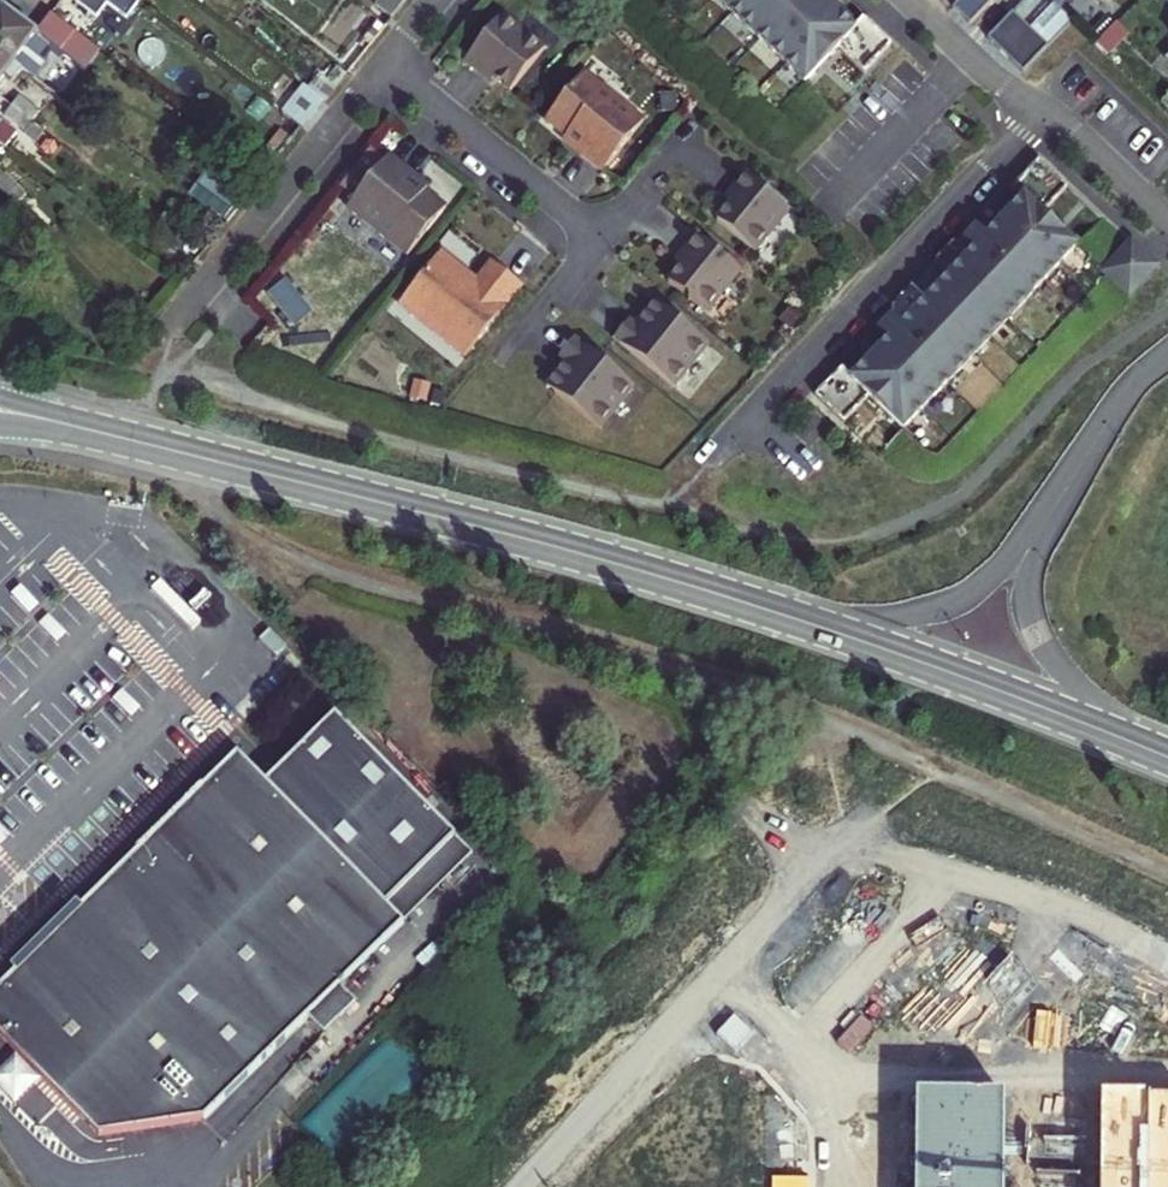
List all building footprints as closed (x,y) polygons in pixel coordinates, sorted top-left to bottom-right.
[(75,4),(76,3),(86,11),(95,0),(70,0),(75,4)] [(131,0),(111,0),(130,14),(137,5),(131,0)] [(407,0),(381,0),(375,8),(392,20),(407,0)] [(804,84),(838,48),(864,73),(891,44),(863,17),(858,23),(853,28),(823,0),(716,0),(804,84)] [(853,28),(858,23),(834,0),(823,0),(853,28)] [(953,7),(969,23),(992,0),(959,0),(953,7)] [(37,35),(36,34),(0,7),(0,54),(21,70),(33,79),(41,69),(45,64),(38,59),(42,54),(49,45),(36,35),(37,35)] [(1013,12),(988,39),(1023,72),(1048,47),(1013,12)] [(80,38),(51,16),(50,15),(36,34),(37,35),(36,35),(49,45),(85,72),(100,53),(95,49),(80,38)] [(502,15),(464,61),(479,73),(483,69),(494,78),(510,91),(544,48),(502,15)] [(1105,56),(1127,33),(1116,23),(1095,45),(1105,56)] [(0,54),(0,83),(3,79),(10,85),(21,70),(0,54)] [(45,64),(48,59),(42,54),(38,59),(45,64)] [(45,73),(50,68),(45,64),(41,69),(45,73)] [(584,72),(545,120),(566,136),(581,149),(578,153),(602,172),(644,120),(584,72)] [(304,86),(281,114),(303,130),(326,102),(304,86)] [(21,116),(29,106),(19,98),(12,108),(21,116)] [(32,123),(39,113),(29,106),(21,116),(32,123)] [(32,123),(21,116),(12,108),(4,118),(24,133),(32,123)] [(11,130),(0,122),(0,144),(11,130)] [(35,144),(44,133),(32,124),(24,135),(35,144)] [(566,136),(563,140),(578,153),(581,149),(566,136)] [(388,155),(347,207),(406,255),(445,207),(424,190),(409,178),(412,174),(388,155)] [(1016,194),(1021,199),(1024,196),(1042,213),(1067,187),(1038,160),(1011,189),(1016,194)] [(428,187),(412,174),(409,178),(424,190),(428,187)] [(716,220),(755,251),(789,209),(745,174),(733,189),(738,193),(730,203),(716,220)] [(24,197),(5,177),(0,182),(0,193),(14,207),(24,197)] [(234,208),(212,191),(202,205),(224,221),(234,208)] [(1003,208),(981,231),(986,236),(1021,199),(1016,194),(1003,208)] [(888,340),(853,377),(850,379),(868,396),(903,430),(1077,246),(1042,213),(1024,196),(1021,199),(986,236),(981,231),(976,226),(966,237),(962,241),(953,241),(933,262),(948,276),(939,286),(926,300),(911,286),(892,306),(892,315),(883,324),(878,330),(882,335),(888,340)] [(681,266),(668,282),(706,313),(740,270),(697,236),(685,250),(690,254),(681,266)] [(1132,240),(1102,271),(1129,296),(1158,265),(1132,240)] [(676,262),(681,266),(690,254),(685,250),(676,262)] [(464,357),(521,285),(491,261),(476,279),(441,251),(404,296),(436,322),(429,329),(464,357)] [(286,281),(269,294),(294,326),(311,313),(286,281)] [(398,304),(429,329),(436,322),(404,296),(398,304)] [(654,301),(643,316),(646,319),(655,318),(663,309),(654,301)] [(629,321),(614,339),(674,387),(708,345),(663,309),(655,318),(646,319),(643,316),(635,325),(629,321)] [(882,335),(847,372),(853,377),(888,340),(882,335)] [(554,392),(599,429),(633,386),(573,338),(558,356),(564,361),(557,371),(561,374),(562,383),(554,392)] [(850,379),(853,377),(847,372),(842,367),(815,395),(843,422),(868,396),(850,379)] [(23,590),(13,600),(31,618),(41,608),(23,590)] [(46,614),(37,624),(56,643),(65,633),(46,614)] [(122,692),(112,702),(131,720),(140,710),(122,692)] [(269,775),(406,917),(477,849),(339,707),(269,775)] [(0,980),(0,1024),(100,1127),(205,1112),(406,917),(269,775),(241,747),(79,904),(64,889),(6,945),(21,960),(0,980)] [(1,846),(11,836),(0,825),(0,845),(1,846)] [(916,1095),(916,1186),(1000,1186),(1000,1095),(916,1095)] [(1100,1100),(1100,1186),(1167,1186),(1167,1100),(1100,1100)]
